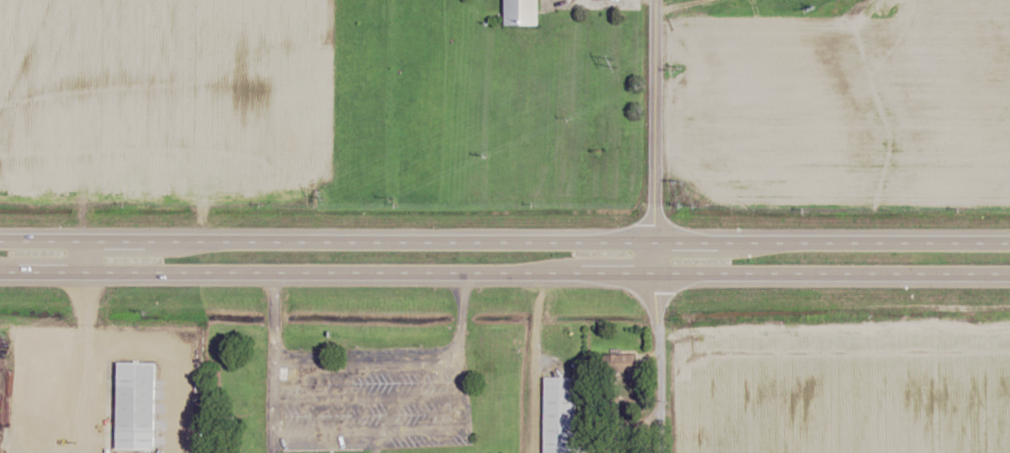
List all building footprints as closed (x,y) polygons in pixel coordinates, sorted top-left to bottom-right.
[(507,25),(544,26),(545,9),(545,0),(507,0),(507,25)] [(634,355),(608,355),(608,372),(634,372),(634,355)] [(157,363),(119,363),(119,451),(157,451),(157,363)] [(576,377),(544,377),(544,452),(576,452),(576,377)]
